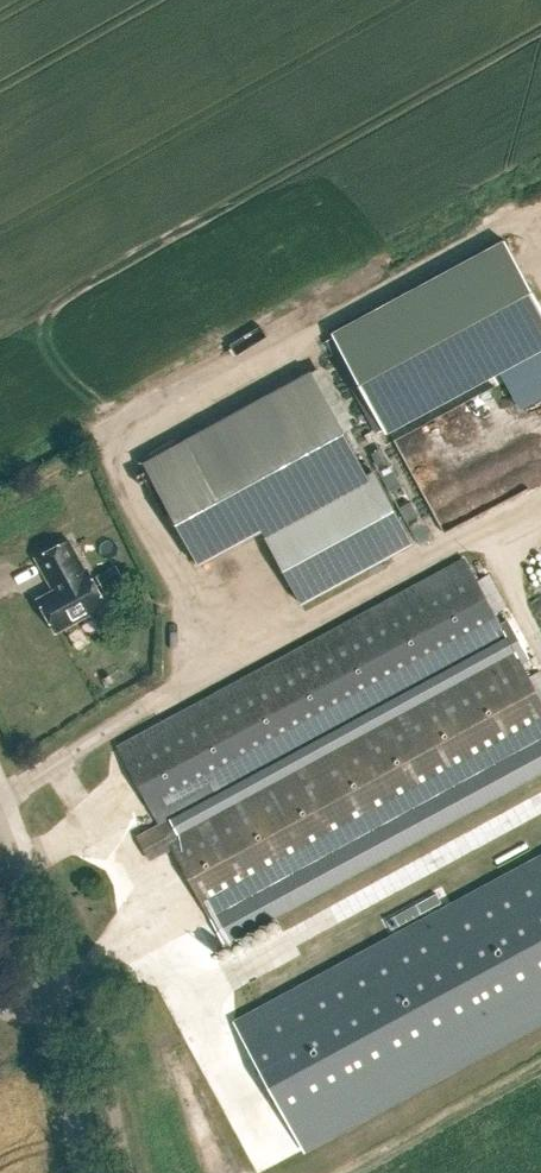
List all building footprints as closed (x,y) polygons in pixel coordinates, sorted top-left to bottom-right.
[(505,240),(331,334),(385,434),(540,350),(540,307),(505,240)] [(184,441),(141,464),(197,566),(240,543),(184,441)] [(300,605),(412,544),(374,475),(263,536),(300,605)] [(83,573),(66,542),(33,560),(51,593),(36,602),(54,635),(104,607),(85,572),(83,573)] [(515,653),(169,840),(161,825),(507,638),(462,559),(117,747),(159,826),(136,838),(149,862),(174,849),(211,918),(261,891),(540,739),(540,702),(515,653)] [(540,771),(540,739),(261,891),(211,918),(224,942),(540,771)] [(234,1020),(303,1145),(540,1017),(540,854),(234,1020)]
